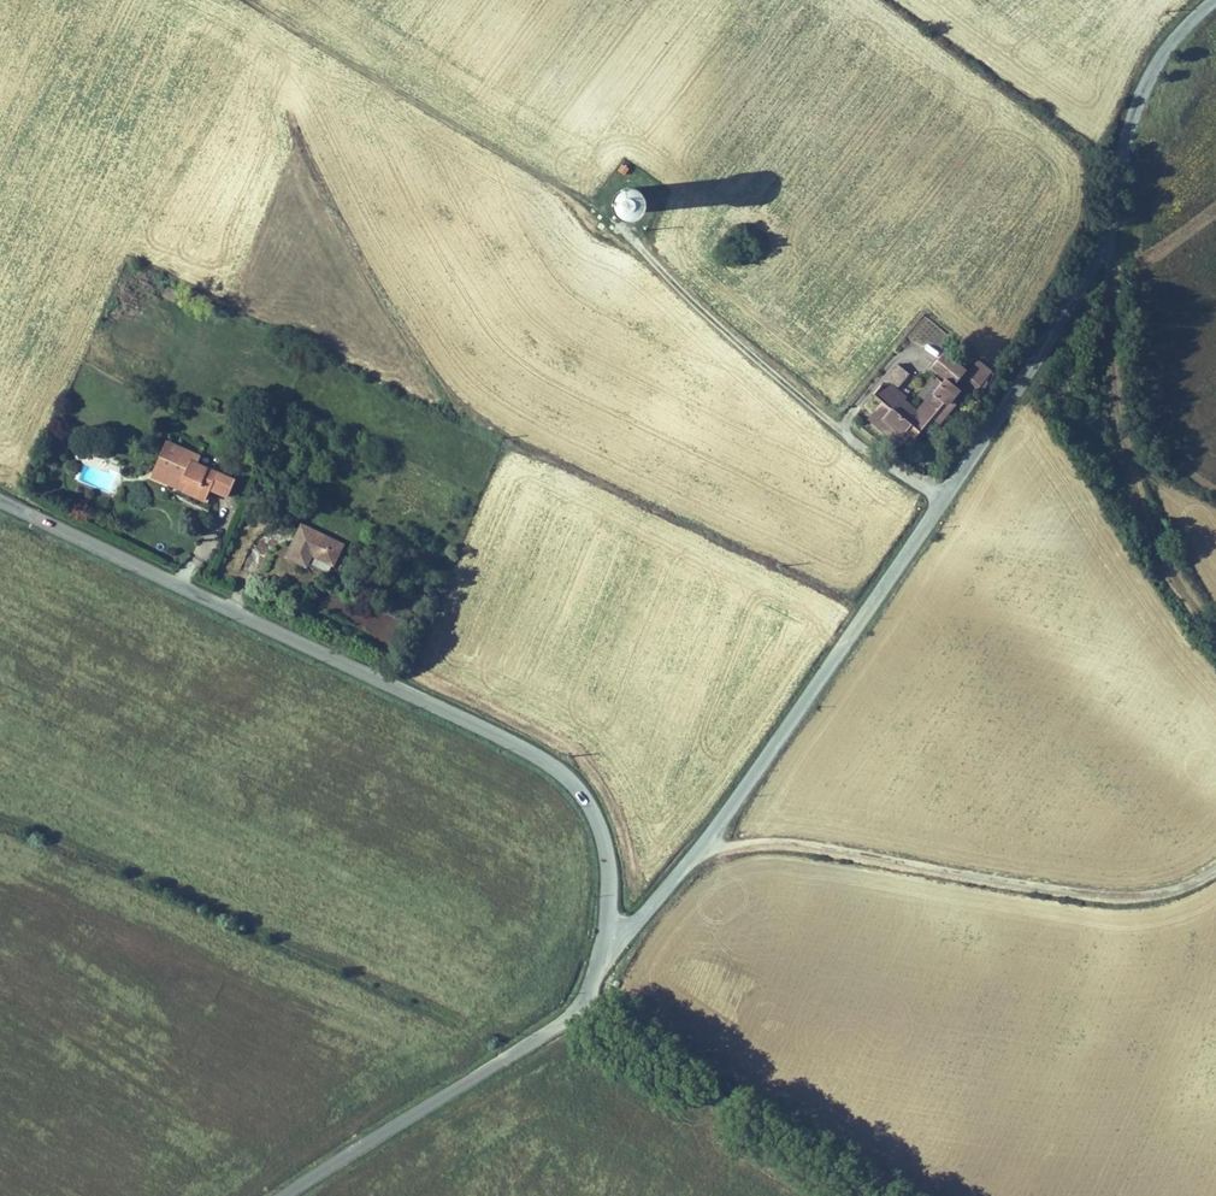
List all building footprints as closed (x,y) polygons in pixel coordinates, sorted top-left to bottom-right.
[(628,169),(622,165),(618,170),(625,175),(628,169)] [(620,201),(621,205),(623,208),(626,210),(630,211),(634,211),(638,209),(640,205),(642,202),(641,197),(640,194),(637,191),(633,189),(629,189),(625,191),(622,193),(620,197),(620,201)] [(925,403),(917,413),(903,402),(881,385),(871,399),(880,405),(872,415),(907,442),(910,437),(915,441),(933,419),(944,404),(948,407),(953,400),(960,391),(955,387),(959,382),(967,372),(943,354),(931,370),(943,379),(935,390),(925,403)] [(975,395),(991,374),(975,362),(967,372),(959,382),(975,395)] [(897,365),(881,385),(903,402),(907,398),(897,390),(909,375),(897,365)] [(918,398),(925,403),(935,390),(929,385),(918,398)] [(944,404),(933,419),(939,424),(956,403),(953,400),(948,407),(944,404)] [(907,442),(872,415),(867,421),(902,448),(907,442)] [(232,497),(240,480),(202,463),(201,463),(204,457),(171,442),(160,467),(192,482),(187,493),(209,503),(215,490),(232,497)] [(192,482),(160,467),(154,478),(187,493),(192,482)] [(352,546),(310,526),(296,557),(314,565),(319,555),(342,566),(352,546)]
